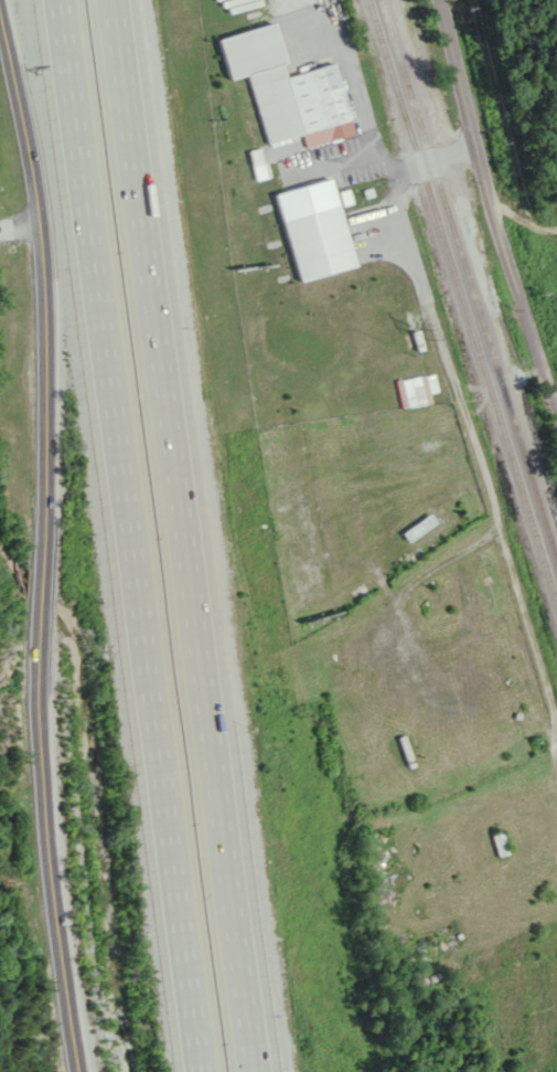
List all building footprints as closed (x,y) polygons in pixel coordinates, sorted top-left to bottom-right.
[(335,63),(286,75),(273,23),(217,37),(228,79),(248,74),(266,143),(302,133),(305,146),(353,134),(335,63)] [(275,192),(298,281),(354,266),(332,178),(275,192)] [(429,392),(438,391),(434,373),(395,381),(401,409),(431,402),(429,392)]
